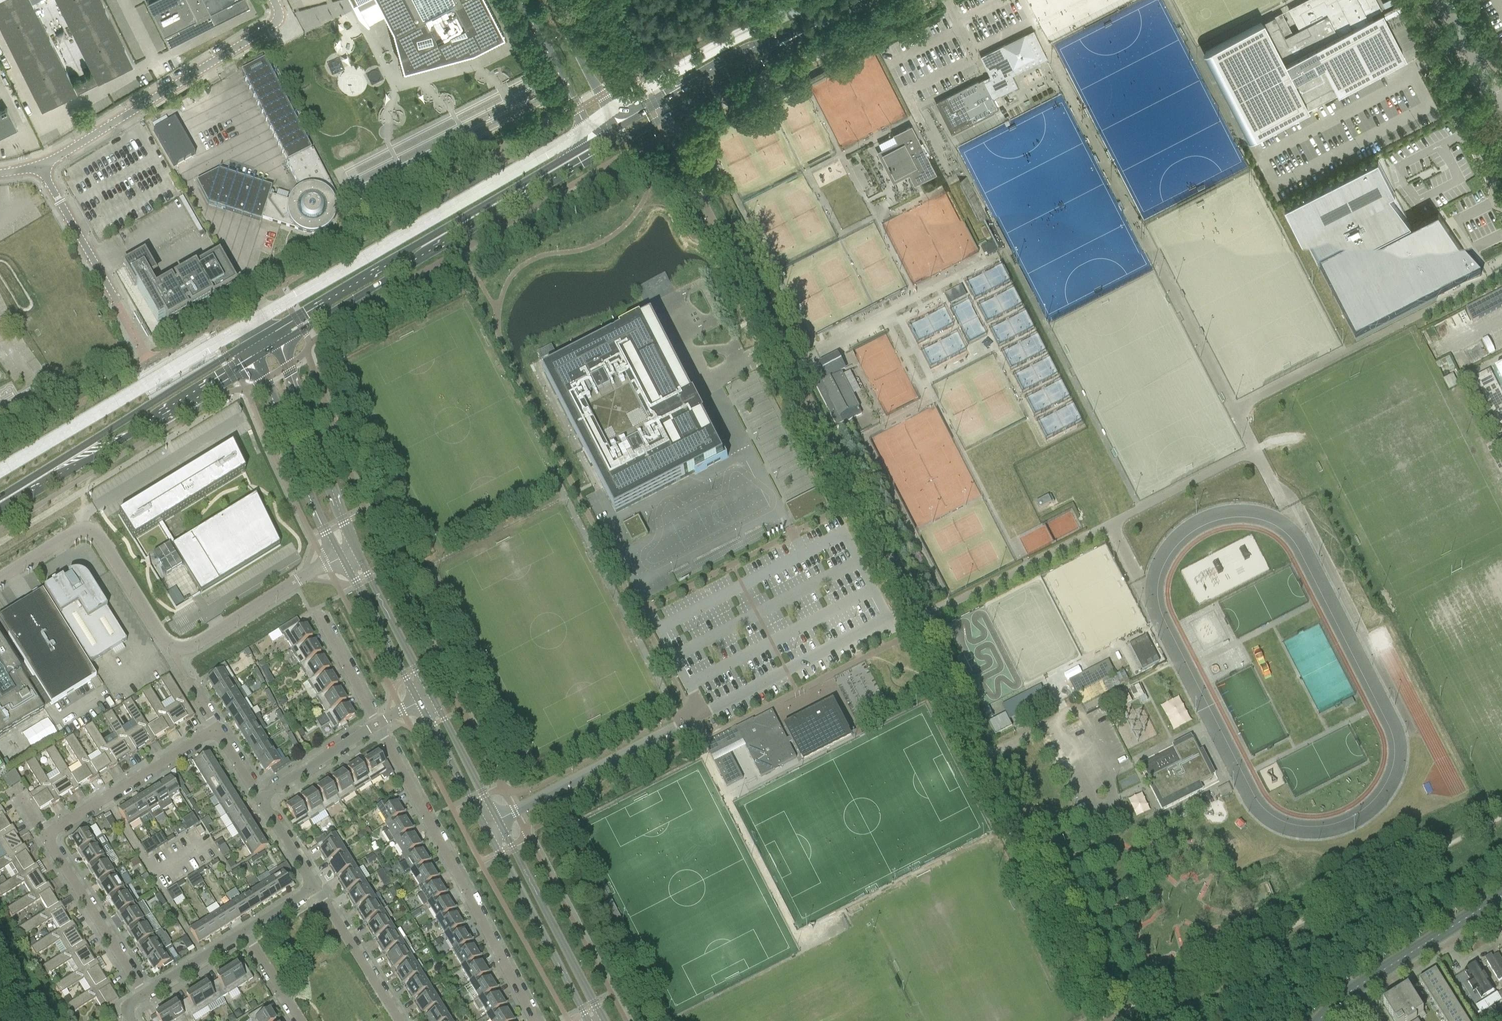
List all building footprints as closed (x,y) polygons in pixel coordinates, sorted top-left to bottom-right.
[(43,110),(134,65),(102,0),(0,0),(0,25),(43,110)] [(251,6),(248,0),(148,0),(147,0),(171,46),(251,6)] [(299,26),(309,32),(319,27),(303,26),(317,19),(321,21),(329,8),(322,4),(337,5),(340,0),(301,0),(299,26)] [(362,14),(359,16),(369,29),(370,28),(370,27),(374,24),(388,16),(389,19),(394,27),(404,66),(405,66),(472,48),(504,32),(487,0),(355,0),(362,14)] [(1290,8),(1300,29),(1294,32),(1283,11),(1274,16),(1275,16),(1267,20),(1262,22),(1213,47),(1210,49),(1207,51),(1208,51),(1220,76),(1222,75),(1226,83),(1224,84),(1235,104),(1237,104),(1241,112),(1239,113),(1252,137),(1252,138),(1405,59),(1404,59),(1385,22),(1378,25),(1377,23),(1375,20),(1372,14),(1382,9),(1378,0),(1305,0),(1290,8)] [(992,78),(986,81),(984,79),(980,81),(979,80),(937,102),(953,134),(996,112),(995,111),(1000,108),(993,96),(1000,93),(1001,95),(1019,86),(1013,74),(1017,73),(1014,67),(1037,56),(1026,34),(982,56),(992,78)] [(273,138),(274,137),(278,145),(277,145),(277,146),(278,145),(282,153),(281,154),(283,153),(287,163),(300,189),(298,190),(296,191),(294,193),(292,195),(290,197),(289,199),(288,201),(269,195),(271,188),(219,171),(196,182),(208,205),(207,206),(208,206),(208,205),(216,208),(216,209),(217,208),(225,210),(224,212),(225,212),(225,211),(233,213),(233,214),(233,215),(234,215),(234,213),(242,216),(241,217),(242,218),(242,217),(242,216),(250,219),(250,220),(251,220),(251,219),(260,222),(262,218),(293,229),(295,230),(296,231),(298,233),(300,234),(301,234),(304,235),(306,236),(308,236),(310,236),(312,236),(315,236),(317,236),(319,235),(322,234),(324,233),(326,231),(328,229),(330,228),(332,226),(333,224),(334,222),(335,220),(335,218),(336,215),(336,213),(336,211),(336,209),(336,206),(335,204),(334,202),(333,200),(337,198),(312,150),(311,151),(265,60),(241,72),(245,81),(244,81),(244,82),(246,81),(249,89),(248,89),(248,90),(250,89),(254,97),(252,97),(252,98),(253,98),(254,97),(258,105),(256,105),(256,106),(257,106),(258,105),(262,113),(261,113),(260,114),(261,114),(262,113),(266,121),(265,121),(265,122),(266,121),(270,129),(269,129),(269,130),(270,129),(274,137),(273,137),(273,138)] [(18,126),(8,107),(0,111),(0,135),(18,126)] [(174,119),(153,132),(173,167),(195,155),(174,119)] [(903,172),(905,171),(912,168),(920,182),(937,173),(913,125),(895,134),(901,145),(885,153),(891,166),(892,168),(896,176),(903,172)] [(1379,158),(1286,206),(1294,222),(1305,245),(1319,270),(1412,223),(1395,190),(1379,159),(1379,158)] [(166,177),(176,193),(181,191),(171,174),(166,177)] [(1347,258),(1320,272),(1352,335),(1355,341),(1437,299),(1480,277),(1477,271),(1469,256),(1464,259),(1439,211),(1347,258)] [(998,252),(992,241),(980,248),(986,258),(998,252)] [(213,291),(200,269),(195,271),(194,270),(175,281),(176,282),(171,285),(170,284),(156,292),(155,291),(156,290),(154,286),(153,287),(148,278),(154,275),(143,256),(123,267),(134,286),(136,286),(157,323),(165,319),(167,323),(186,312),(184,308),(189,305),(191,309),(210,298),(208,294),(213,291)] [(199,267),(200,269),(213,291),(215,295),(234,284),(218,256),(199,267)] [(1466,309),(1473,322),(1501,307),(1501,290),(1466,309)] [(684,379),(687,377),(671,345),(669,346),(667,347),(663,340),(652,318),(622,333),(544,373),(616,513),(656,492),(659,490),(667,486),(671,485),(688,476),(691,474),(694,472),(695,474),(707,468),(720,461),(727,457),(698,400),(696,401),(695,401),(683,379),(684,379)] [(837,427),(843,424),(862,414),(842,376),(840,377),(838,373),(844,370),(837,355),(820,364),(828,378),(821,381),(820,378),(813,382),(837,427)] [(1448,357),(1443,359),(1446,364),(1449,370),(1454,368),(1448,357)] [(1474,378),(1501,431),(1501,395),(1489,370),(1474,378)] [(1494,374),(1499,384),(1501,390),(1501,370),(1494,374)] [(1452,375),(1442,380),(1448,391),(1457,386),(1452,375)] [(57,380),(46,386),(49,392),(60,385),(57,380)] [(757,427),(748,427),(754,440),(761,440),(763,446),(763,448),(772,448),(772,445),(776,444),(777,447),(777,433),(769,433),(769,430),(765,422),(765,424),(764,424),(757,427)] [(175,545),(161,523),(244,472),(232,446),(118,515),(134,540),(158,526),(200,594),(279,546),(255,496),(175,545)] [(819,488),(785,506),(787,511),(792,520),(795,525),(829,508),(819,488)] [(1036,503),(1039,510),(1054,502),(1051,495),(1036,503)] [(1242,584),(1268,570),(1268,568),(1255,544),(1230,545),(1227,546),(1230,550),(1236,550),(1240,556),(1240,565),(1236,567),(1237,569),(1238,584),(1242,584)] [(91,583),(89,579),(88,579),(87,578),(86,577),(86,576),(84,575),(82,574),(80,573),(78,573),(75,573),(73,573),(72,573),(70,574),(69,574),(68,575),(70,578),(64,582),(62,578),(44,590),(90,664),(126,642),(106,609),(107,609),(91,583)] [(12,610),(12,611),(6,615),(5,614),(5,615),(0,618),(0,625),(34,679),(51,705),(51,706),(96,677),(42,591),(12,610)] [(290,650),(312,637),(306,627),(307,626),(307,625),(303,628),(296,618),(279,629),(279,630),(282,628),(284,632),(282,634),(291,649),(290,650)] [(1112,639),(1136,629),(1132,619),(1128,621),(1130,626),(1123,629),(1121,624),(1108,630),(1112,639)] [(282,637),(278,630),(267,636),(272,644),(282,637)] [(1129,644),(1142,670),(1159,662),(1146,636),(1129,644)] [(299,665),(299,666),(320,652),(314,643),(316,642),(315,641),(311,644),(308,639),(312,637),(290,650),(300,665),(299,665)] [(43,711),(0,642),(0,738),(43,711)] [(307,681),(307,682),(329,668),(323,659),(324,658),(324,657),(319,660),(316,655),(321,653),(320,652),(299,666),(308,681),(307,681)] [(961,659),(956,661),(964,678),(969,675),(961,659)] [(1108,661),(1069,681),(1076,695),(1115,675),(1108,661)] [(212,691),(212,692),(234,678),(224,663),(209,672),(212,677),(206,681),(206,682),(208,681),(214,690),(212,691)] [(266,665),(260,669),(263,675),(268,672),(268,669),(266,665)] [(315,697),(316,698),(337,684),(331,675),(333,674),(332,673),(328,676),(325,671),(329,669),(329,668),(307,682),(316,697),(315,697)] [(1123,671),(1115,675),(1119,684),(1120,686),(1121,685),(1126,683),(1128,682),(1129,681),(1128,681),(1123,671)] [(268,672),(263,675),(269,685),(274,682),(268,672)] [(175,704),(164,710),(174,726),(184,719),(186,721),(194,716),(168,674),(168,675),(160,680),(175,704)] [(971,675),(966,677),(971,686),(975,684),(971,675)] [(218,702),(219,702),(240,689),(234,678),(212,692),(214,691),(220,701),(218,702)] [(1043,681),(1006,701),(1013,714),(1050,694),(1043,681)] [(316,697),(307,682),(302,685),(311,700),(315,697),(316,697)] [(322,714),(322,715),(346,700),(340,691),(341,690),(341,689),(336,692),(333,687),(337,685),(337,684),(316,698),(325,713),(322,714)] [(1130,689),(1134,700),(1143,696),(1139,685),(1130,689)] [(159,720),(148,727),(154,738),(155,738),(165,731),(167,733),(175,728),(174,726),(164,710),(149,687),(141,692),(159,720)] [(225,712),(241,702),(246,699),(240,689),(219,702),(220,701),(226,711),(225,712)] [(284,697),(278,700),(281,706),(287,703),(284,697)] [(136,728),(126,734),(125,734),(135,750),(136,750),(146,743),(147,745),(156,740),(155,738),(154,738),(148,727),(133,703),(130,699),(122,704),(136,728)] [(241,702),(225,712),(227,711),(233,721),(231,722),(248,712),(252,709),(246,699),(241,702)] [(346,700),(322,715),(328,724),(332,730),(339,726),(341,729),(347,725),(345,722),(354,716),(348,706),(349,706),(349,705),(345,708),(342,703),(346,701),(346,700)] [(849,733),(850,732),(833,700),(784,726),(790,738),(792,743),(800,758),(801,758),(800,756),(848,731),(849,733)] [(248,712),(231,722),(233,721),(239,731),(237,732),(238,732),(259,719),(261,718),(258,714),(260,713),(256,707),(252,709),(248,712)] [(983,712),(989,722),(995,719),(990,709),(983,712)] [(117,740),(106,746),(116,762),(127,755),(128,757),(137,752),(136,750),(135,750),(125,734),(126,734),(111,711),(103,716),(117,740)] [(746,722),(736,728),(743,741),(745,745),(759,738),(773,768),(777,766),(777,768),(796,758),(789,744),(792,743),(790,738),(787,739),(772,711),(753,720),(754,722),(748,725),(746,722)] [(1173,735),(1189,728),(1182,712),(1166,720),(1173,735)] [(989,722),(992,728),(995,735),(1012,726),(1005,713),(995,719),(989,722)] [(328,724),(322,715),(315,719),(320,729),(328,724)] [(259,719),(238,732),(238,733),(239,732),(245,741),(244,742),(244,743),(260,732),(266,729),(259,719)] [(101,756),(90,763),(97,774),(108,767),(109,769),(118,764),(116,762),(106,746),(92,723),(83,728),(101,756)] [(736,728),(705,743),(712,758),(743,741),(736,728)] [(250,752),(250,753),(267,743),(260,732),(244,743),(246,742),(252,751),(250,752)] [(82,768),(71,775),(78,786),(89,779),(90,781),(98,776),(97,774),(90,763),(75,739),(73,735),(64,740),(82,768)] [(745,745),(761,777),(775,770),(773,768),(759,738),(745,745)] [(1193,739),(1142,765),(1162,804),(1213,778),(1193,739)] [(257,763),(273,753),(267,743),(250,753),(251,753),(252,752),(258,762),(257,763)] [(60,775),(49,782),(58,798),(59,798),(69,791),(71,793),(79,788),(78,786),(71,775),(53,747),(45,752),(60,775)] [(273,753),(257,763),(258,762),(265,772),(270,769),(273,774),(290,764),(287,759),(285,760),(278,750),(273,753)] [(192,762),(200,775),(217,764),(215,765),(208,754),(207,754),(208,755),(200,760),(198,758),(192,762)] [(370,783),(381,776),(383,780),(393,774),(386,762),(384,764),(378,754),(359,765),(370,783)] [(714,762),(727,787),(743,778),(730,754),(714,762)] [(49,782),(37,763),(34,759),(26,764),(40,787),(29,794),(39,810),(50,803),(51,805),(60,800),(59,798),(58,798),(49,782)] [(344,775),(355,792),(370,783),(359,765),(358,762),(351,766),(353,769),(349,772),(344,775)] [(200,775),(206,785),(223,774),(221,775),(215,765),(217,764),(200,775)] [(2,778),(9,789),(21,781),(14,771),(2,778)] [(329,784),(340,802),(355,792),(344,775),(342,772),(336,776),(338,779),(334,781),(330,784),(329,784)] [(206,785),(213,795),(230,784),(228,785),(222,776),(224,774),(223,774),(206,785)] [(159,783),(169,801),(180,794),(169,777),(170,779),(160,785),(159,783)] [(314,794),(324,811),(340,802),(329,784),(327,781),(320,785),(322,788),(319,791),(314,794)] [(149,790),(148,790),(150,792),(159,807),(162,811),(172,805),(169,801),(160,785),(159,783),(158,784),(160,786),(150,792),(149,790)] [(213,795),(219,805),(236,794),(234,795),(228,786),(230,784),(213,795)] [(138,796),(149,813),(153,820),(163,814),(159,807),(148,790),(149,792),(140,798),(138,796)] [(299,803),(298,803),(309,821),(324,811),(314,794),(312,791),(305,795),(307,798),(303,800),(299,803)] [(1206,806),(1220,798),(1217,791),(1202,799),(1206,806)] [(219,805),(225,815),(243,805),(242,804),(240,806),(234,796),(236,795),(236,794),(219,805)] [(128,802),(128,803),(139,820),(149,813),(138,796),(139,798),(130,804),(128,802)] [(384,804),(376,809),(377,809),(386,824),(384,825),(385,825),(405,812),(401,806),(398,808),(396,803),(393,799),(393,798),(384,804)] [(286,805),(285,806),(286,807),(294,820),(290,823),(294,830),(309,821),(298,803),(297,800),(290,805),(292,808),(289,810),(287,807),(286,805)] [(139,820),(128,803),(129,805),(119,811),(118,809),(128,826),(139,820)] [(225,815),(232,826),(249,815),(247,816),(241,806),(243,805),(225,815)] [(10,827),(3,816),(5,815),(0,806),(0,833),(10,827)] [(324,811),(309,821),(313,827),(329,818),(324,811)] [(388,829),(382,833),(388,844),(393,841),(414,828),(413,828),(409,822),(407,824),(404,819),(401,815),(406,812),(405,812),(385,825),(388,829)] [(109,813),(104,817),(105,819),(105,820),(112,830),(117,826),(111,816),(109,813)] [(192,814),(182,820),(188,830),(198,824),(192,814)] [(232,826),(238,836),(255,825),(253,826),(247,816),(249,815),(232,826)] [(6,856),(17,849),(22,846),(17,838),(15,835),(17,834),(17,833),(12,825),(10,827),(0,833),(0,859),(6,856)] [(72,839),(71,839),(78,850),(76,852),(96,840),(102,836),(95,825),(89,829),(88,827),(79,832),(80,835),(72,840),(72,839)] [(185,825),(174,831),(178,837),(188,830),(185,825)] [(238,836),(244,846),(262,835),(260,836),(253,826),(255,825),(238,836)] [(195,830),(199,837),(204,833),(200,826),(195,830)] [(366,828),(361,832),(365,837),(370,834),(366,828)] [(414,828),(393,841),(394,841),(403,856),(401,857),(422,844),(418,838),(415,840),(412,835),(410,831),(414,828)] [(328,839),(317,845),(318,846),(321,850),(323,855),(321,856),(324,862),(324,863),(344,850),(339,844),(344,841),(339,833),(339,832),(328,839)] [(161,833),(151,839),(157,850),(167,843),(165,840),(161,833)] [(316,846),(317,845),(327,839),(324,834),(313,841),(316,846)] [(262,835),(244,846),(251,856),(268,846),(268,845),(266,846),(260,837),(262,835)] [(96,840),(76,852),(78,851),(88,866),(86,867),(86,868),(106,855),(101,848),(107,844),(102,836),(96,840)] [(157,850),(151,839),(141,846),(147,856),(157,850)] [(221,839),(214,843),(217,849),(223,845),(224,844),(221,839)] [(101,848),(106,855),(111,852),(107,844),(101,848)] [(405,861),(398,866),(405,876),(410,873),(431,860),(430,860),(426,854),(424,856),(421,851),(418,847),(422,844),(401,857),(402,857),(405,861)] [(4,869),(11,879),(17,875),(18,875),(34,865),(27,854),(29,853),(24,845),(22,846),(17,849),(6,856),(0,859),(0,871),(4,869)] [(217,849),(222,856),(223,857),(227,854),(228,854),(223,845),(217,849)] [(344,850),(324,863),(327,861),(330,865),(333,870),(330,872),(334,877),(333,878),(353,866),(344,850)] [(106,855),(112,865),(117,861),(111,852),(106,855)] [(372,854),(365,859),(369,864),(376,860),(372,854)] [(96,883),(116,871),(112,865),(106,855),(86,868),(88,867),(98,882),(96,883)] [(136,858),(129,862),(133,868),(140,864),(136,858)] [(226,862),(230,869),(235,866),(231,859),(226,862)] [(431,860),(410,873),(411,873),(420,887),(418,889),(439,876),(438,876),(435,870),(432,872),(429,867),(427,863),(431,860)] [(287,881),(294,877),(295,877),(288,867),(286,863),(268,874),(270,877),(281,895),(280,893),(291,885),(290,886),(287,881)] [(30,894),(46,885),(46,884),(39,874),(41,872),(36,864),(34,865),(18,875),(0,886),(0,898),(23,883),(30,894)] [(353,866),(333,878),(334,878),(337,876),(340,881),(342,885),(340,887),(343,893),(363,881),(353,866)] [(388,866),(383,869),(386,874),(391,871),(388,866)] [(116,871),(126,887),(132,883),(122,867),(116,871)] [(106,899),(126,887),(116,871),(96,883),(96,884),(98,882),(108,897),(106,899)] [(198,876),(196,872),(190,876),(186,879),(192,888),(202,882),(198,876)] [(257,878),(260,884),(270,877),(268,874),(267,872),(257,878)] [(146,874),(141,877),(146,885),(151,882),(146,874)] [(422,893),(417,896),(423,907),(427,904),(427,905),(448,892),(447,891),(447,892),(443,886),(441,888),(438,883),(435,879),(439,876),(418,889),(419,889),(422,893)] [(270,877),(260,884),(271,901),(270,899),(280,893),(281,895),(270,877)] [(363,881),(343,893),(343,894),(346,892),(349,896),(352,900),(349,902),(353,908),(352,908),(353,909),(372,896),(363,881)] [(40,899),(47,910),(58,904),(58,903),(51,893),(53,891),(48,883),(46,884),(46,885),(30,894),(7,909),(12,917),(40,899)] [(260,884),(250,890),(261,907),(260,905),(269,899),(271,901),(260,884)] [(176,885),(169,889),(166,891),(172,902),(173,901),(181,896),(182,895),(178,888),(176,885)] [(115,914),(116,915),(135,902),(126,887),(106,899),(108,898),(117,913),(115,914)] [(225,896),(230,903),(240,897),(235,890),(225,896)] [(250,890),(240,897),(251,914),(250,912),(259,906),(261,908),(261,907),(250,890)] [(448,892),(427,905),(428,905),(437,919),(435,920),(435,921),(456,908),(456,907),(455,908),(452,902),(449,904),(446,899),(444,895),(448,892)] [(154,897),(159,906),(164,903),(159,894),(154,897)] [(181,896),(173,901),(176,907),(185,901),(181,896)] [(372,896),(353,909),(356,907),(359,911),(361,916),(359,917),(362,923),(362,924),(382,912),(382,911),(386,908),(380,898),(375,901),(372,896)] [(240,897),(230,903),(240,920),(241,920),(239,918),(249,912),(250,914),(251,914),(240,897)] [(125,930),(145,918),(150,915),(142,901),(137,905),(135,902),(116,915),(118,914),(127,929),(125,930)] [(52,919),(59,929),(59,930),(70,923),(63,912),(65,911),(60,902),(58,903),(58,904),(47,910),(19,928),(24,936),(52,919)] [(230,903),(220,909),(230,927),(231,926),(229,924),(239,918),(240,920),(230,903)] [(209,916),(220,909),(216,904),(206,910),(209,916)] [(382,912),(362,924),(365,922),(368,926),(371,931),(368,933),(372,939),(371,939),(372,939),(391,927),(387,920),(392,917),(387,909),(387,908),(386,908),(382,911),(382,912)] [(456,908),(435,921),(436,921),(445,935),(444,936),(444,937),(465,924),(464,923),(464,924),(460,918),(457,919),(455,915),(452,911),(456,908)] [(220,909),(209,916),(220,933),(219,931),(229,925),(230,927),(220,909)] [(150,915),(145,918),(155,934),(160,931),(150,915)] [(209,916),(199,922),(210,939),(209,937),(219,931),(220,933),(209,916)] [(135,946),(155,934),(145,918),(125,930),(126,931),(128,929),(137,945),(135,946)] [(59,941),(66,952),(82,942),(75,931),(77,930),(72,921),(70,923),(59,930),(59,929),(36,944),(31,947),(36,956),(53,945),(59,941)] [(210,939),(199,922),(189,929),(199,946),(200,945),(199,943),(208,937),(210,939)] [(465,924),(444,937),(454,951),(452,952),(452,953),(473,940),(473,939),(472,940),(469,934),(466,935),(463,931),(460,927),(465,924)] [(391,927),(372,939),(375,937),(378,942),(381,946),(378,948),(382,954),(381,954),(401,942),(391,927)] [(155,934),(165,950),(170,946),(169,944),(170,943),(164,934),(163,934),(160,931),(155,934)] [(145,962),(165,950),(155,934),(135,946),(137,945),(147,960),(145,962)] [(180,940),(187,950),(192,947),(186,936),(185,937),(180,940)] [(440,938),(434,942),(437,946),(443,943),(440,938)] [(33,939),(27,942),(30,947),(35,944),(33,939)] [(401,942),(381,954),(381,955),(385,953),(387,957),(390,962),(387,963),(391,969),(391,970),(410,957),(406,951),(411,948),(406,939),(401,942)] [(71,960),(78,971),(94,961),(87,950),(89,949),(84,940),(82,942),(66,952),(60,955),(43,966),(44,969),(48,975),(65,964),(71,960)] [(473,940),(452,953),(453,952),(462,967),(460,968),(461,968),(481,956),(481,955),(481,956),(477,950),(474,951),(472,947),(469,942),(473,940)] [(66,952),(59,941),(53,945),(60,955),(66,952)] [(165,950),(173,962),(174,965),(180,961),(170,946),(165,950)] [(165,950),(145,962),(147,961),(154,972),(155,972),(154,971),(162,966),(164,968),(173,962),(165,950)] [(1498,955),(1486,962),(1499,982),(1501,980),(1501,962),(1498,955)] [(481,956),(461,968),(461,969),(461,968),(471,983),(469,984),(490,971),(489,972),(485,966),(483,967),(480,963),(477,958),(482,956),(481,956)] [(410,957),(391,970),(394,968),(397,972),(400,977),(397,978),(401,984),(400,985),(420,973),(410,957)] [(83,979),(90,990),(106,980),(99,970),(101,968),(96,960),(94,961),(78,971),(72,974),(55,985),(60,994),(83,979)] [(78,971),(71,960),(65,964),(72,974),(78,971)] [(236,965),(226,971),(237,989),(253,979),(243,963),(243,964),(238,967),(236,965)] [(1446,963),(1441,966),(1444,971),(1449,968),(1446,963)] [(1424,988),(1440,978),(1435,970),(1419,980),(1424,988)] [(1490,995),(1474,970),(1468,974),(1484,999),(1490,995)] [(218,980),(213,983),(222,998),(237,989),(226,971),(216,977),(218,980)] [(490,971),(469,984),(469,985),(470,984),(479,999),(477,1000),(498,987),(494,982),(491,983),(489,979),(486,974),(490,972),(490,971)] [(420,973),(400,985),(404,983),(406,988),(409,992),(406,994),(410,1000),(429,988),(420,973)] [(1440,978),(1424,988),(1428,996),(1445,986),(1440,978)] [(90,990),(67,1005),(72,1013),(95,999),(102,1010),(118,1000),(111,989),(113,987),(108,979),(106,980),(90,990)] [(206,984),(196,990),(207,1008),(222,998),(213,983),(207,986),(206,984)] [(1450,993),(1445,986),(1428,996),(1433,1004),(1450,993)] [(477,1000),(472,1003),(473,1004),(473,1003),(478,1012),(483,1009),(487,1015),(486,1016),(507,1003),(506,1003),(502,998),(500,999),(497,995),(494,990),(499,988),(498,987),(477,1000)] [(1416,1020),(1425,1015),(1408,987),(1383,1003),(1394,1020),(1417,1020),(1416,1020)] [(429,988),(410,1000),(413,998),(416,1003),(419,1007),(416,1009),(420,1015),(419,1015),(439,1003),(429,988)] [(187,999),(182,1002),(191,1017),(207,1008),(196,990),(186,996),(187,999)] [(1438,1011),(1455,1001),(1450,993),(1433,1004),(1438,1011)] [(1483,1003),(1477,1007),(1481,1013),(1488,1009),(1501,1001),(1497,994),(1484,1002),(1483,1003)] [(254,1001),(248,1005),(251,1010),(257,1007),(254,1001)] [(1443,1019),(1459,1009),(1455,1001),(1438,1011),(1443,1019)] [(165,1009),(173,1020),(194,1020),(191,1017),(182,1002),(177,1006),(175,1003),(165,1009)] [(419,1015),(419,1016),(423,1014),(425,1018),(427,1020),(444,1020),(449,1018),(439,1003),(419,1015)] [(486,1016),(486,1017),(487,1016),(490,1020),(513,1020),(515,1019),(511,1013),(508,1015),(505,1011),(503,1006),(507,1004),(507,1003),(486,1016)] [(249,1020),(275,1020),(269,1011),(266,1013),(263,1008),(264,1007),(263,1007),(255,1012),(247,1017),(248,1017),(250,1020),(249,1020)] [(165,1009),(155,1015),(157,1018),(152,1020),(173,1020),(165,1009)] [(1443,1019),(1444,1020),(1457,1020),(1464,1017),(1459,1009),(1443,1019)]
